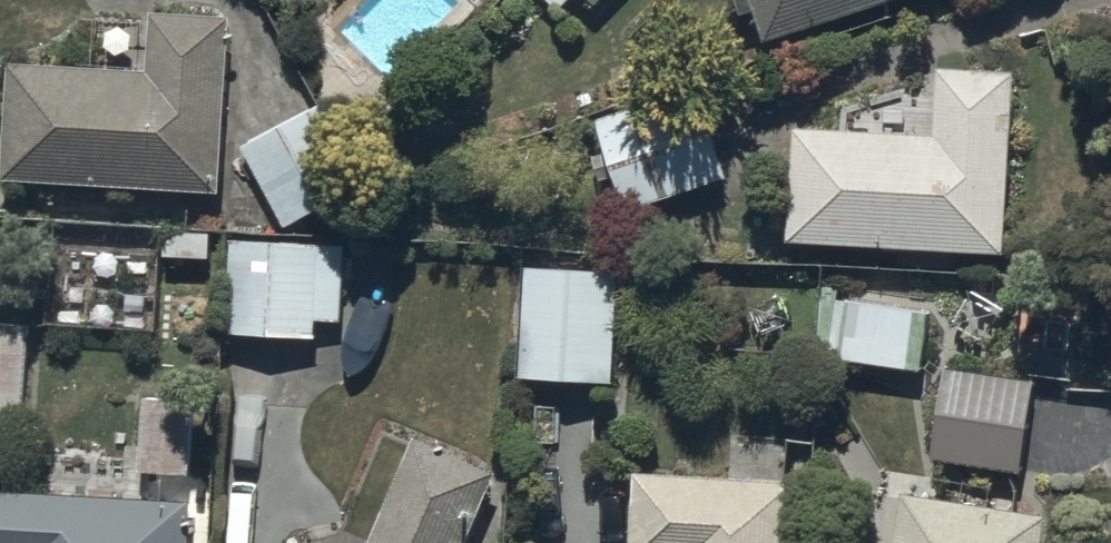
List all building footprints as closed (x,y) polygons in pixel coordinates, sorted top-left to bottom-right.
[(763,28),(849,0),(754,0),(763,28)] [(9,50),(2,166),(218,180),(229,8),(158,3),(154,61),(9,50)] [(937,122),(796,120),(790,231),(1008,243),(1017,59),(941,55),(937,122)] [(698,77),(594,110),(624,201),(727,167),(698,77)] [(364,181),(318,98),(242,140),(288,223),(364,181)] [(345,231),(230,230),(229,325),(316,327),(316,316),(344,316),(345,231)] [(620,259),(523,256),(519,367),(616,370),(620,259)] [(933,305),(825,281),(816,340),(920,364),(933,305)] [(26,413),(34,316),(0,314),(0,411),(26,413)] [(946,363),(935,450),(1025,461),(1036,373),(946,363)] [(143,389),(140,464),(191,464),(192,389),(143,389)] [(500,465),(416,428),(365,542),(466,542),(500,465)] [(634,462),(632,542),(796,542),(799,468),(634,462)] [(186,488),(0,484),(0,542),(185,542),(186,488)] [(902,542),(1044,542),(1048,502),(908,486),(902,542)]
